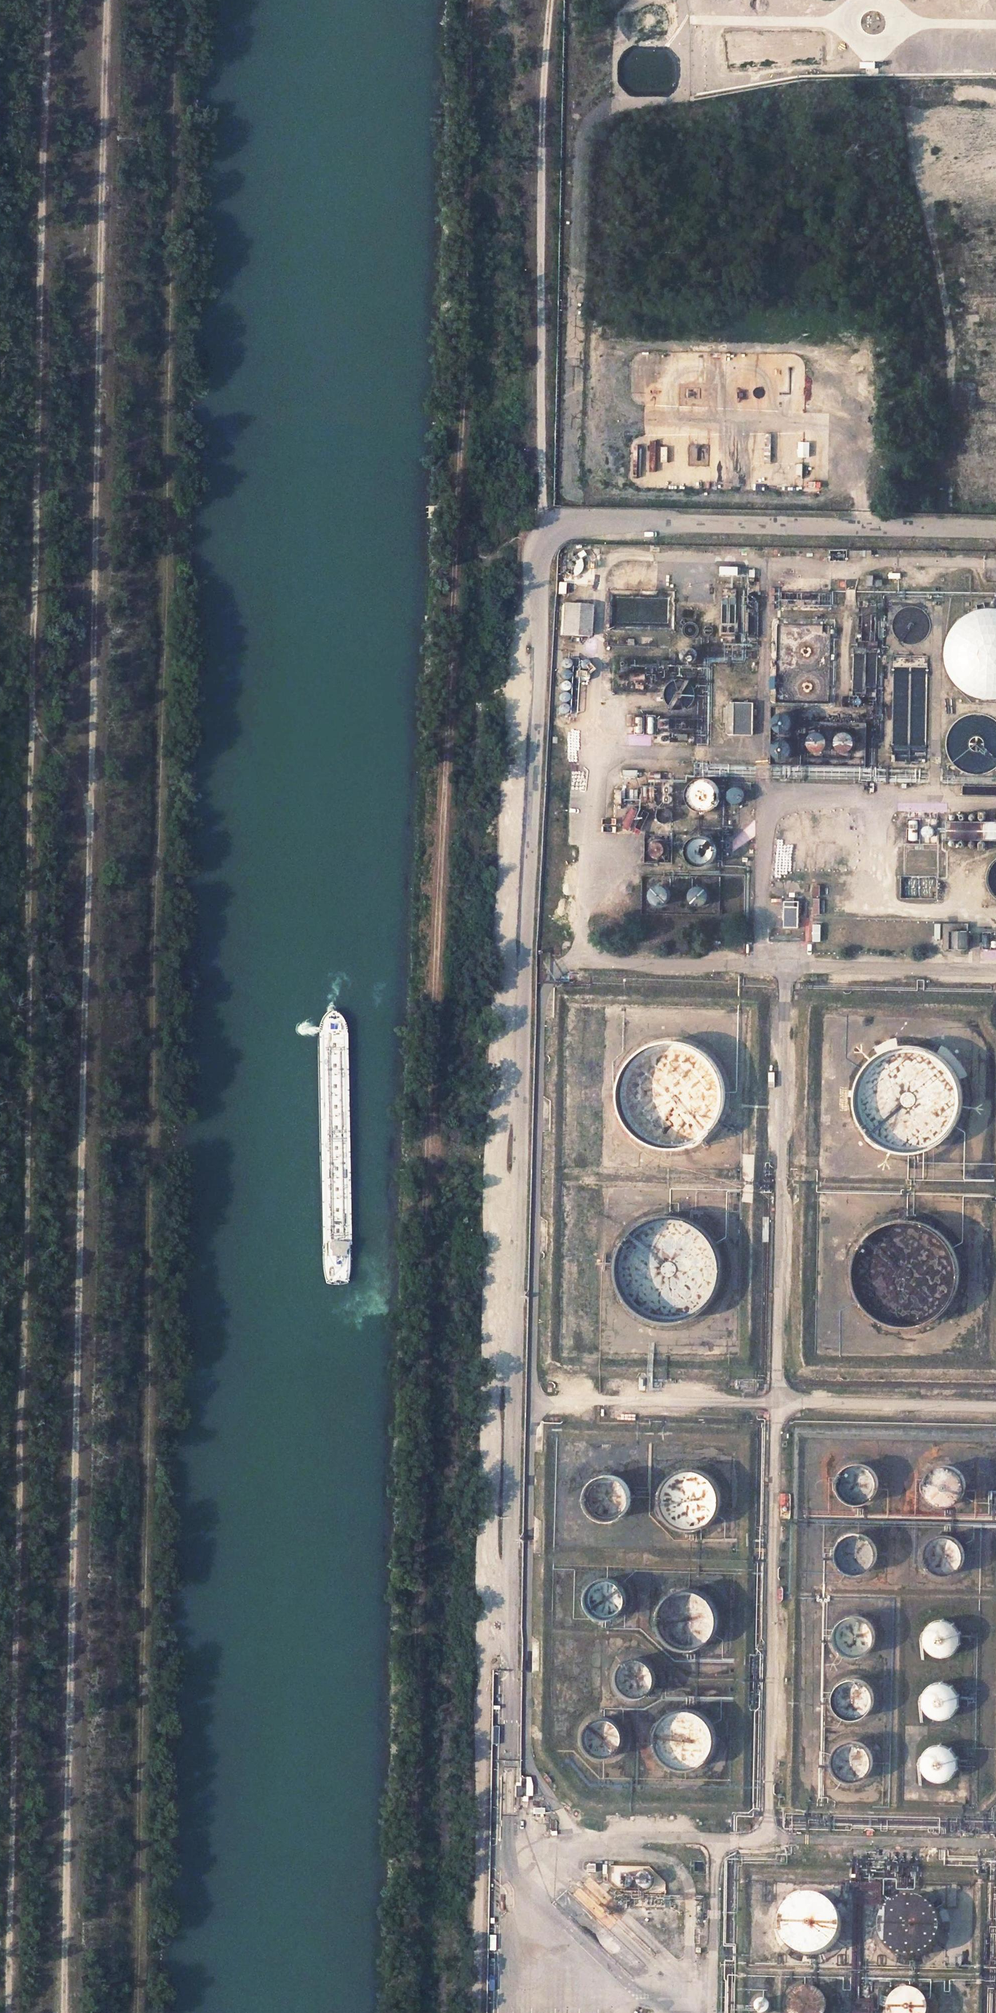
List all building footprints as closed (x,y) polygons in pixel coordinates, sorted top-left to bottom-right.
[(987,138),(971,141),(977,178),(992,175),(987,138)] [(777,461),(777,433),(765,433),(765,461),(777,461)] [(873,576),(867,576),(867,585),(881,586),(881,580),(873,580),(873,576)] [(675,593),(610,590),(609,629),(673,632),(675,593)] [(590,606),(561,605),(559,636),(588,637),(590,606)] [(953,635),(950,642),(949,649),(949,656),(949,663),(951,670),(954,676),(958,682),(963,687),(969,691),(975,695),(982,697),(989,699),(995,699),(995,609),(992,608),(985,609),(978,611),(972,614),(966,618),(961,623),(956,629),(953,635)] [(916,610),(913,609),(910,609),(907,610),(902,611),(898,614),(894,619),(892,624),(892,627),(892,632),(893,635),(896,639),(899,643),(902,645),(907,646),(910,647),(916,646),(922,643),(926,638),(928,636),(929,629),(929,626),(928,623),(927,620),(926,618),(924,615),(922,613),(919,611),(916,610)] [(830,625),(777,625),(775,701),(827,702),(830,625)] [(926,657),(893,657),(891,761),(925,762),(926,657)] [(666,705),(668,706),(670,708),(672,709),(676,710),(681,710),(686,709),(690,705),(692,703),(694,698),(694,693),(693,688),(691,686),(688,682),(683,680),(680,679),(676,679),(671,681),(669,682),(666,686),(664,689),(663,694),(663,696),(664,701),(666,705)] [(753,703),(729,702),(727,734),(752,735),(753,703)] [(800,708),(772,708),(770,763),(864,766),(866,724),(800,722),(800,708)] [(977,775),(982,775),(986,774),(990,772),(994,769),(995,768),(995,722),(993,719),(989,717),(985,715),(980,714),(976,714),(971,714),(966,716),(961,718),(957,720),(953,724),(950,728),(947,733),(946,737),(945,743),(945,748),(946,753),(948,758),(950,762),(954,766),(957,769),(962,772),(967,774),(972,775),(977,775)] [(685,797),(686,799),(686,802),(688,804),(691,808),(695,810),(699,812),(702,812),(708,811),(713,808),(715,806),(718,801),(719,796),(718,790),(715,785),(711,781),(706,779),(704,778),(698,779),(696,779),(692,782),(688,785),(686,790),(685,792),(685,797)] [(673,837),(645,836),(644,862),(671,863),(673,837)] [(689,859),(692,863),(694,864),(699,866),(702,866),(706,865),(710,863),(712,861),(714,858),(716,854),(716,849),(715,847),(715,845),(712,841),(709,838),(705,837),(703,836),(699,836),(696,837),(692,839),(688,843),(687,848),(686,853),(688,857),(689,859)] [(720,878),(644,876),(642,913),(719,914),(720,878)] [(797,928),(798,901),(784,900),(784,927),(797,928)] [(967,925),(944,924),(944,948),(967,949),(967,925)] [(620,1081),(618,1089),(618,1097),(619,1105),(622,1113),(625,1120),(629,1127),(635,1133),(641,1138),(648,1142),(655,1145),(663,1147),(672,1148),(681,1147),(690,1145),(698,1142),(705,1137),(712,1131),(718,1124),(722,1116),(725,1107),(726,1098),(726,1089),(725,1080),(722,1072),(718,1064),(712,1057),(706,1051),(698,1046),(690,1042),(681,1040),(672,1040),(664,1040),(656,1042),(649,1045),(642,1049),(635,1054),(630,1060),(626,1066),(622,1074),(620,1081)] [(956,1123),(959,1115),(961,1108),(962,1100),(961,1092),(960,1085),(957,1077),(954,1070),(949,1064),(944,1059),(937,1054),(930,1050),(923,1048),(915,1046),(908,1046),(899,1047),(890,1049),(882,1053),(875,1058),(869,1064),(864,1071),(860,1079),(857,1087),(856,1096),(856,1105),(858,1113),(861,1122),(866,1129),(872,1136),(878,1141),(886,1146),(894,1149),(903,1151),(911,1151),(920,1150),(927,1148),(935,1145),(941,1140),(947,1135),(952,1129),(956,1123)] [(634,1227),(628,1233),(622,1240),(618,1248),(615,1256),(614,1265),(613,1274),(615,1283),(618,1291),(622,1299),(628,1306),(634,1312),(642,1317),(650,1321),(658,1323),(667,1323),(676,1323),(684,1321),(691,1318),(698,1314),(704,1308),(710,1303),(714,1296),(717,1289),(720,1281),(721,1273),(721,1265),(719,1257),(717,1250),(714,1243),(709,1236),(704,1230),(698,1225),(691,1221),(683,1218),(676,1217),(668,1216),(659,1217),(650,1219),(642,1222),(634,1227)] [(881,1320),(889,1323),(898,1325),(907,1326),(915,1325),(923,1323),(930,1320),(937,1316),(943,1311),(948,1305),(953,1298),(956,1291),(958,1283),(959,1276),(959,1268),(958,1260),(955,1252),(952,1245),(947,1239),(942,1233),(936,1228),(929,1224),(922,1222),(914,1220),(906,1219),(897,1220),(889,1222),(881,1226),(873,1231),(867,1236),(861,1243),(857,1251),(854,1260),(853,1268),(853,1277),(854,1286),(857,1294),(862,1302),(867,1309),(874,1315),(881,1320)] [(841,1491),(844,1496),(847,1499),(852,1502),(857,1503),(862,1503),(867,1502),(872,1499),(875,1495),(878,1491),(879,1485),(879,1480),(877,1475),(875,1471),(871,1467),(866,1465),(861,1464),(857,1464),(854,1464),(851,1466),(847,1468),(844,1471),(841,1476),(840,1481),(840,1486),(841,1491)] [(933,1499),(935,1501),(937,1502),(942,1504),(946,1505),(949,1504),(952,1504),(955,1503),(958,1501),(960,1499),(962,1496),(964,1493),(965,1490),(966,1487),(966,1484),(965,1481),(964,1478),(963,1475),(961,1472),(956,1468),(950,1466),(946,1466),(941,1467),(936,1469),(933,1471),(930,1475),(929,1478),(927,1483),(927,1489),(929,1494),(933,1499)] [(720,1507),(720,1502),(720,1497),(719,1492),(718,1488),(715,1484),(712,1480),(709,1476),(704,1474),(700,1472),(695,1471),(690,1471),(686,1471),(682,1472),(678,1474),(674,1476),(671,1479),(668,1482),(665,1486),(664,1490),(662,1494),(662,1498),(662,1502),(662,1507),(664,1511),(666,1515),(668,1518),(671,1521),(674,1524),(678,1526),(682,1528),(686,1529),(691,1529),(696,1529),(701,1528),(705,1526),(709,1523),(713,1520),(716,1516),(718,1512),(720,1507)] [(595,1479),(590,1484),(588,1487),(586,1490),(585,1493),(585,1500),(585,1504),(586,1507),(587,1510),(591,1516),(594,1518),(597,1520),(600,1522),(604,1523),(608,1523),(612,1523),(616,1522),(619,1521),(623,1518),(626,1516),(628,1513),(630,1509),(632,1505),(633,1501),(633,1497),(632,1493),(631,1490),(629,1486),(626,1483),(623,1480),(620,1478),(616,1476),(612,1475),(608,1475),(605,1475),(601,1476),(595,1479)] [(877,1549),(875,1544),(873,1542),(869,1538),(867,1536),(861,1535),(858,1534),(855,1535),(851,1535),(848,1537),(846,1539),(843,1541),(841,1544),(840,1547),(839,1550),(838,1553),(838,1556),(839,1560),(840,1563),(842,1565),(844,1568),(847,1570),(850,1572),(853,1573),(856,1574),(859,1574),(862,1573),(867,1571),(872,1568),(874,1566),(877,1561),(878,1555),(878,1552),(877,1549)] [(963,1557),(963,1554),(963,1550),(961,1547),(958,1542),(955,1540),(952,1538),(949,1537),(946,1536),(943,1536),(938,1537),(933,1540),(929,1544),(927,1546),(926,1549),(925,1554),(925,1560),(926,1563),(929,1567),(933,1571),(938,1574),(941,1575),(944,1575),(947,1575),(950,1574),(953,1573),(956,1571),(958,1568),(960,1566),(962,1563),(963,1560),(963,1557)] [(622,1584),(620,1582),(617,1580),(614,1578),(611,1578),(607,1577),(602,1578),(599,1579),(594,1583),(590,1587),(588,1593),(587,1599),(588,1602),(589,1604),(591,1610),(596,1614),(598,1615),(604,1617),(607,1618),(610,1617),(614,1617),(617,1615),(620,1614),(622,1611),(624,1609),(626,1606),(627,1603),(628,1599),(628,1596),(627,1593),(626,1589),(624,1586),(622,1584)] [(660,1611),(659,1615),(658,1620),(659,1624),(660,1628),(661,1632),(663,1636),(666,1640),(669,1643),(672,1645),(676,1647),(680,1649),(685,1650),(690,1650),(695,1649),(700,1648),(704,1645),(708,1642),(711,1639),(714,1634),(716,1630),(717,1625),(718,1620),(717,1615),(716,1610),(714,1606),(711,1602),(708,1598),(704,1595),(699,1593),(695,1591),(690,1591),(685,1591),(681,1591),(677,1593),(673,1595),(669,1597),(666,1600),(664,1603),(661,1607),(660,1611)] [(854,1617),(848,1618),(846,1619),(841,1623),(839,1625),(837,1630),(836,1633),(836,1639),(838,1644),(841,1649),(846,1653),(848,1654),(851,1655),(857,1656),(860,1655),(863,1654),(866,1652),(869,1650),(871,1648),(873,1645),(874,1642),(875,1639),(875,1636),(875,1633),(874,1629),(873,1626),(869,1621),(866,1619),(863,1618),(860,1617),(857,1616),(854,1617)] [(958,1649),(960,1646),(961,1643),(961,1640),(961,1637),(961,1634),(960,1631),(959,1628),(957,1625),(954,1623),(952,1621),(949,1620),(946,1619),(942,1619),(939,1619),(934,1621),(929,1624),(926,1628),(925,1631),(923,1636),(924,1642),(924,1644),(927,1649),(931,1653),(933,1655),(939,1657),(945,1657),(948,1656),(951,1655),(953,1653),(956,1651),(958,1649)] [(653,1689),(654,1686),(655,1682),(655,1679),(655,1676),(654,1672),(653,1669),(651,1666),(649,1664),(646,1662),(643,1660),(640,1659),(637,1659),(633,1659),(631,1659),(625,1661),(623,1663),(619,1667),(616,1673),(615,1678),(615,1681),(617,1687),(620,1692),(622,1694),(625,1696),(630,1698),(633,1699),(636,1699),(639,1698),(643,1697),(646,1696),(648,1694),(651,1691),(653,1689)] [(836,1706),(837,1709),(838,1711),(842,1715),(848,1717),(850,1718),(853,1718),(857,1718),(860,1717),(863,1716),(865,1714),(868,1712),(870,1709),(871,1706),(872,1703),(873,1700),(873,1697),(872,1694),(871,1691),(869,1688),(867,1685),(865,1683),(862,1682),(859,1680),(856,1680),(853,1680),(847,1681),(842,1683),(838,1687),(837,1690),(835,1695),(834,1701),(836,1706)] [(953,1713),(955,1711),(956,1708),(958,1705),(958,1702),(958,1699),(958,1696),(957,1693),(956,1690),(954,1687),(952,1685),(949,1683),(946,1682),(943,1681),(940,1681),(934,1681),(929,1684),(925,1687),(923,1689),(922,1692),(921,1697),(920,1700),(921,1706),(924,1711),(927,1715),(930,1716),(935,1718),(938,1719),(941,1719),(944,1718),(947,1717),(950,1715),(953,1713)] [(660,1727),(658,1731),(658,1735),(657,1739),(658,1744),(659,1748),(660,1752),(663,1756),(665,1759),(668,1762),(672,1765),(676,1767),(680,1768),(684,1769),(689,1769),(694,1768),(699,1766),(703,1764),(707,1761),(711,1757),(713,1753),(715,1748),(717,1743),(717,1738),(716,1734),(715,1729),(713,1724),(710,1720),(707,1717),(703,1714),(698,1711),(693,1710),(688,1709),(683,1709),(679,1710),(675,1712),(671,1714),(668,1716),(665,1719),(662,1723),(660,1727)] [(588,1726),(586,1731),(585,1734),(585,1740),(587,1746),(588,1748),(592,1753),(594,1754),(600,1757),(602,1757),(606,1757),(609,1757),(615,1754),(618,1752),(620,1750),(622,1747),(623,1744),(624,1741),(625,1737),(624,1734),(624,1731),(622,1728),(620,1725),(618,1723),(616,1721),(609,1718),(606,1717),(603,1718),(600,1718),(595,1720),(592,1722),(588,1726)] [(852,1781),(856,1781),(859,1780),(862,1779),(864,1777),(867,1775),(869,1772),(871,1766),(872,1763),(872,1760),(871,1757),(870,1754),(869,1751),(867,1748),(862,1744),(855,1743),(849,1743),(847,1743),(842,1746),(838,1750),(836,1752),(834,1757),(834,1760),(834,1766),(836,1771),(839,1775),(841,1777),(844,1779),(849,1781),(852,1781)] [(924,1774),(926,1776),(929,1778),(935,1781),(938,1781),(944,1781),(949,1779),(952,1777),(955,1773),(957,1771),(959,1766),(959,1760),(957,1755),(956,1752),(952,1748),(948,1745),(942,1744),(940,1743),(933,1744),(928,1748),(926,1750),(924,1752),(922,1755),(921,1758),(921,1761),(921,1765),(922,1768),(923,1771),(924,1774)] [(797,1900),(793,1902),(790,1905),(787,1909),(785,1912),(783,1917),(782,1921),(781,1925),(781,1930),(782,1934),(784,1939),(786,1943),(789,1946),(792,1950),(795,1952),(799,1955),(803,1956),(808,1957),(813,1957),(818,1957),(823,1955),(828,1953),(832,1950),(836,1946),(839,1942),(841,1938),(842,1933),(843,1928),(843,1922),(842,1917),(840,1913),(837,1908),(834,1904),(830,1901),(825,1898),(820,1897),(815,1896),(810,1896),(805,1896),(801,1898),(797,1900)] [(924,1899),(919,1897),(914,1897),(909,1897),(905,1898),(901,1900),(897,1902),(893,1905),(890,1908),(888,1912),(886,1916),(884,1920),(884,1925),(884,1929),(884,1934),(885,1938),(887,1942),(890,1946),(893,1949),(896,1952),(900,1955),(904,1956),(908,1958),(913,1958),(918,1958),(923,1957),(928,1955),(932,1952),(936,1949),(939,1945),(942,1941),(944,1936),(945,1931),(945,1926),(944,1921),(943,1916),(940,1911),(937,1907),(933,1904),(929,1901),(924,1899)] [(828,2012),(828,2009),(828,2005),(827,2002),(825,1999),(823,1997),(821,1994),(815,1991),(812,1990),(809,1990),(806,1990),(800,1991),(795,1995),(792,1999),(789,2004),(789,2007),(789,2012),(828,2012)] [(890,2011),(890,2012),(929,2012),(929,2010),(929,2007),(928,2004),(927,2001),(925,1998),(920,1994),(917,1992),(914,1991),(911,1991),(908,1991),(905,1991),(901,1992),(897,1996),(895,1998),(892,2002),(891,2005),(890,2011)] [(758,2011),(759,2012),(761,2012),(767,2012),(768,2012),(770,2010),(771,2007),(771,2005),(769,2002),(767,2000),(765,1999),(762,1999),(759,2001),(758,2003),(757,2005),(757,2009),(758,2011)]
